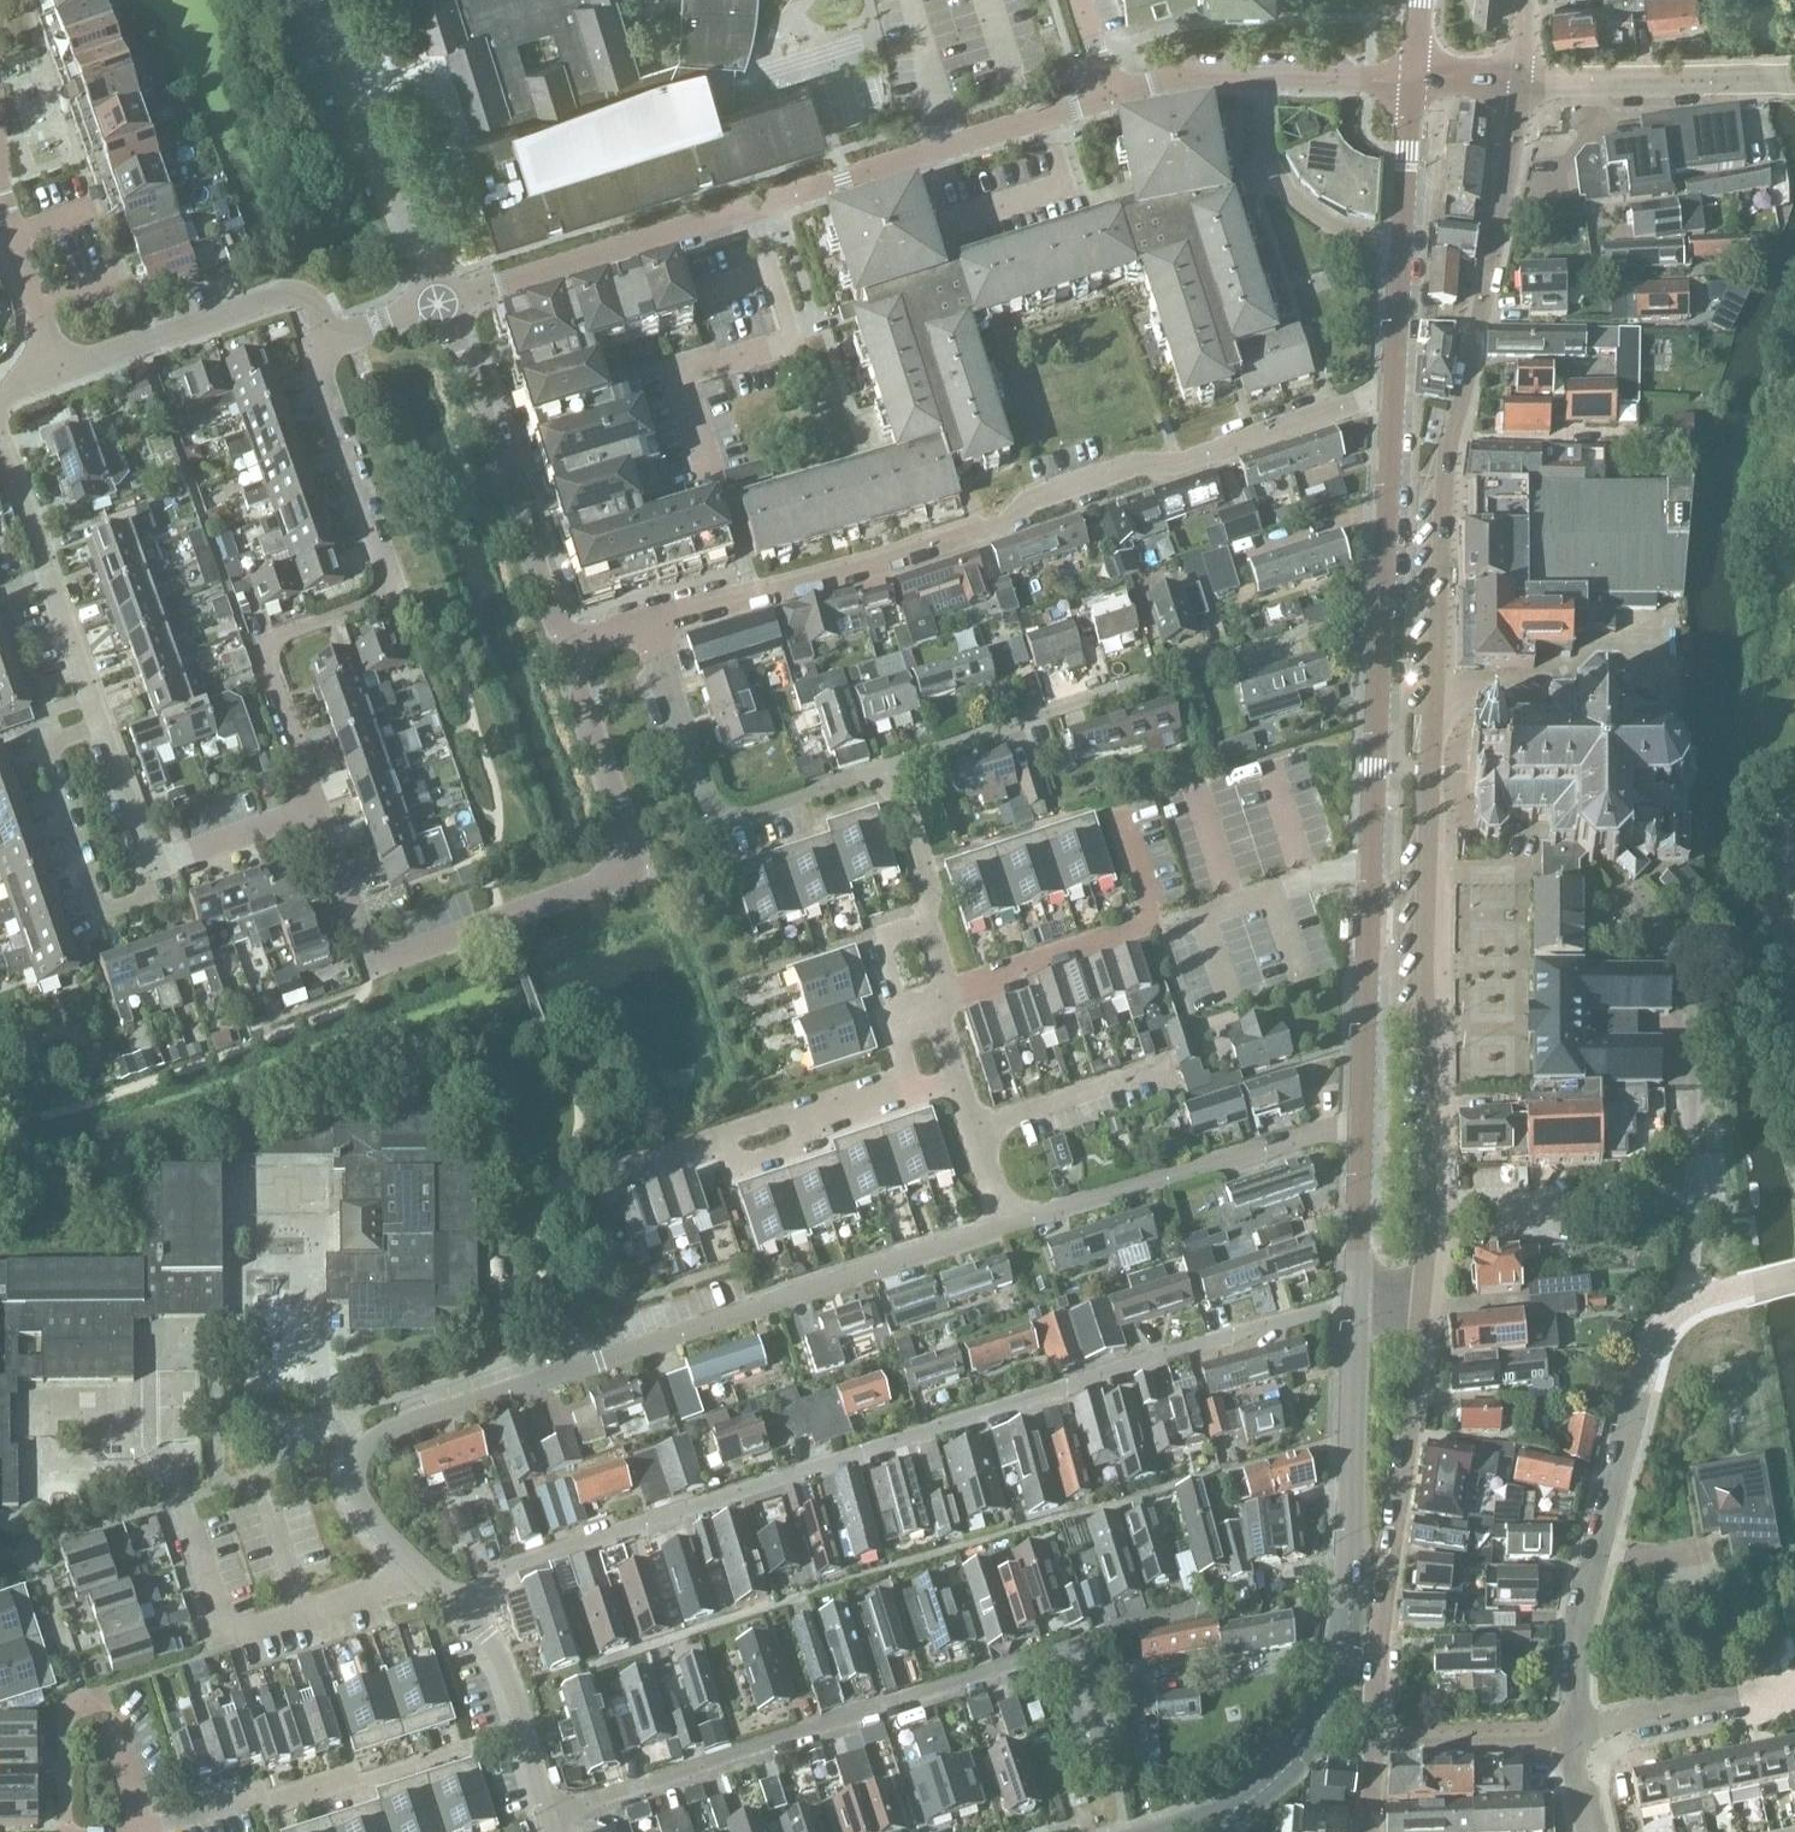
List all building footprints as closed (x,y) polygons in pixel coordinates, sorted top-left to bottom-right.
[(110,20),(109,19),(120,15),(115,0),(107,0),(103,1),(103,0),(66,0),(51,5),(56,18),(39,24),(46,43),(110,20)] [(427,49),(444,44),(469,125),(480,121),(483,131),(464,136),(496,239),(549,223),(548,219),(562,215),(563,218),(699,176),(698,172),(713,168),(714,171),(826,136),(810,84),(734,108),(736,73),(745,65),(749,53),(752,39),(757,16),(758,1),(758,0),(682,0),(679,59),(638,73),(616,0),(412,0),(427,49)] [(1126,14),(1136,11),(1135,8),(1154,3),(1155,6),(1172,1),(1171,0),(1124,0),(1126,14)] [(1206,2),(1225,2),(1225,9),(1260,9),(1260,2),(1279,1),(1279,0),(1206,0),(1206,2)] [(1505,0),(1477,0),(1475,14),(1503,18),(1505,0)] [(1640,5),(1650,4),(1651,25),(1653,25),(1653,33),(1682,31),(1682,20),(1703,19),(1702,0),(1640,0),(1640,5)] [(1599,38),(1598,25),(1635,22),(1635,17),(1634,17),(1633,5),(1606,7),(1606,6),(1584,6),(1555,9),(1558,41),(1579,39),(1580,48),(1597,47),(1596,38),(1599,38)] [(73,69),(121,52),(110,20),(46,43),(49,53),(66,47),(73,69)] [(391,26),(375,30),(381,50),(386,67),(402,63),(400,57),(391,26)] [(61,109),(132,84),(121,52),(73,69),(82,94),(63,100),(62,101),(61,103),(61,106),(61,109)] [(95,132),(143,116),(132,84),(61,109),(62,109),(64,112),(66,113),(69,113),(70,113),(87,107),(95,132)] [(1586,207),(1629,202),(1674,197),(1671,176),(1744,166),(1737,109),(1640,121),(1643,139),(1603,145),(1606,174),(1582,177),(1586,207)] [(1223,189),(1209,113),(1171,120),(1164,115),(1159,122),(1121,129),(1131,183),(1138,182),(1144,214),(1138,215),(935,280),(925,248),(932,246),(915,194),(878,205),(870,202),(867,209),(830,221),(857,306),(863,304),(868,319),(856,323),(898,457),(907,454),(909,459),(878,469),(877,467),(741,507),(755,559),(959,499),(952,475),(963,471),(963,472),(1010,458),(968,326),(1142,271),(1184,403),(1231,388),(1230,387),(1241,383),(1245,396),(1313,374),(1298,328),(1274,336),(1232,203),(1220,207),(1216,190),(1223,189)] [(1484,155),(1488,119),(1459,115),(1458,127),(1449,125),(1446,150),(1484,155)] [(90,170),(154,148),(143,116),(95,132),(103,154),(87,160),(90,170)] [(1302,146),(1321,139),(1315,121),(1296,128),(1302,146)] [(1376,221),(1380,168),(1375,167),(1372,167),(1366,165),(1360,162),(1357,161),(1353,158),(1349,156),(1347,154),(1345,151),(1343,149),(1340,145),(1339,144),(1337,140),(1335,136),(1285,156),(1300,182),(1321,202),(1347,215),(1376,221)] [(118,196),(165,179),(161,166),(172,162),(165,145),(154,148),(90,170),(97,189),(113,183),(118,196)] [(1478,207),(1482,159),(1448,155),(1443,203),(1446,203),(1444,223),(1472,226),(1475,206),(1478,207)] [(1684,184),(1688,204),(1770,188),(1766,168),(1684,184)] [(129,228),(176,211),(165,179),(118,196),(123,211),(105,217),(107,223),(125,217),(129,228)] [(226,190),(213,195),(217,206),(230,201),(226,190)] [(1700,203),(1688,204),(1631,211),(1634,241),(1655,238),(1655,243),(1687,239),(1687,237),(1704,235),(1700,203)] [(140,260),(187,243),(176,211),(129,228),(140,260)] [(231,222),(220,226),(223,235),(234,231),(231,222)] [(1429,285),(1456,288),(1459,260),(1475,262),(1479,232),(1440,227),(1436,257),(1432,257),(1429,285)] [(1690,259),(1751,256),(1751,240),(1689,243),(1690,259)] [(187,243),(140,260),(151,292),(199,275),(187,243)] [(1605,271),(1683,268),(1682,246),(1604,248),(1605,271)] [(239,247),(226,251),(231,265),(243,260),(239,247)] [(528,315),(526,308),(493,318),(501,344),(508,342),(518,375),(511,377),(517,395),(523,393),(534,426),(527,429),(532,447),(539,445),(549,478),(542,481),(548,499),(555,497),(565,530),(558,532),(564,551),(570,549),(581,582),(574,584),(582,610),(614,600),(612,594),(647,583),(646,580),(655,577),(658,587),(677,581),(676,579),(682,577),(683,580),(702,574),(701,571),(707,570),(708,572),(727,566),(726,564),(734,558),(717,502),(642,525),(634,500),(664,491),(657,466),(659,466),(653,446),(651,447),(641,414),(643,414),(637,394),(635,395),(628,370),(600,379),(597,369),(594,370),(590,355),(607,349),(606,343),(621,339),(622,345),(642,339),(640,333),(655,328),(657,334),(676,328),(675,322),(692,317),(677,269),(642,280),(642,279),(606,289),(606,290),(528,315)] [(1566,318),(1565,270),(1519,272),(1520,306),(1530,306),(1531,319),(1566,318)] [(1456,288),(1429,285),(1428,303),(1455,305),(1456,288)] [(1732,286),(1725,300),(1737,307),(1745,292),(1732,286)] [(1688,319),(1686,287),(1628,289),(1627,302),(1637,301),(1638,322),(1688,319)] [(1627,324),(1625,288),(1611,289),(1612,324),(1627,324)] [(1449,402),(1455,366),(1459,337),(1454,336),(1454,333),(1425,329),(1422,345),(1426,345),(1421,399),(1449,402)] [(1615,353),(1615,404),(1638,405),(1638,332),(1618,333),(1489,330),(1488,357),(1586,359),(1586,353),(1615,353)] [(232,393),(278,377),(277,374),(272,375),(264,352),(223,367),(232,393)] [(233,395),(232,393),(223,367),(181,381),(189,404),(183,406),(186,412),(190,411),(202,407),(211,404),(211,403),(233,395)] [(1566,381),(1566,368),(1518,368),(1518,397),(1551,397),(1551,381),(1566,381)] [(211,404),(202,407),(205,416),(237,405),(241,418),(287,402),(286,399),(281,401),(274,381),(279,380),(278,377),(232,393),(233,395),(211,404)] [(146,379),(124,386),(132,409),(154,401),(146,379)] [(1614,404),(1614,383),(1564,384),(1564,404),(1614,404)] [(227,451),(291,429),(284,411),(290,409),(287,402),(241,418),(247,435),(224,442),(227,451)] [(1615,405),(1504,404),(1504,435),(1549,436),(1549,423),(1565,422),(1565,423),(1615,423),(1615,405)] [(186,412),(174,417),(179,430),(195,425),(190,411),(186,412)] [(1695,418),(1676,418),(1676,442),(1695,442),(1695,418)] [(62,470),(107,455),(104,445),(98,442),(94,430),(85,433),(81,431),(77,420),(41,433),(49,458),(57,455),(62,470)] [(259,469),(305,453),(303,448),(298,450),(291,429),(227,451),(231,462),(254,455),(259,469)] [(1286,447),(1296,475),(1343,459),(1333,431),(1286,447)] [(168,433),(145,441),(152,460),(175,452),(168,433)] [(199,447),(185,452),(190,466),(203,461),(199,447)] [(1249,491),(1296,475),(1286,447),(1239,462),(1249,491)] [(1470,483),(1605,484),(1605,450),(1471,449),(1467,484),(1470,483)] [(107,455),(62,470),(68,486),(60,489),(69,513),(93,505),(110,499),(119,496),(117,490),(121,488),(131,477),(122,450),(107,455)] [(245,502),(308,480),(301,460),(307,458),(305,453),(259,469),(264,484),(241,492),(245,502)] [(770,478),(766,464),(725,476),(729,490),(770,478)] [(1159,493),(1170,523),(1222,505),(1211,474),(1159,493)] [(276,519),(322,503),(320,497),(315,499),(308,480),(245,502),(248,512),(271,504),(276,519)] [(1342,482),(1326,487),(1332,503),(1347,497),(1342,482)] [(1656,612),(1656,597),(1683,597),(1694,484),(1605,484),(1470,483),(1472,560),(1465,560),(1467,669),(1534,668),(1533,653),(1572,654),(1572,632),(1604,633),(1604,612),(1656,612)] [(1143,542),(1173,532),(1170,523),(1159,493),(1107,511),(1120,548),(1142,540),(1143,542)] [(1229,546),(1262,534),(1253,506),(1255,505),(1252,495),(1244,498),(1247,507),(1218,516),(1229,546)] [(110,499),(93,505),(96,513),(113,508),(110,499)] [(262,553),(326,531),(318,509),(324,507),(322,503),(276,519),(281,533),(258,541),(262,553)] [(102,566),(143,552),(138,537),(156,530),(148,506),(137,510),(107,520),(112,534),(93,540),(102,566)] [(1275,514),(1280,528),(1299,521),(1294,507),(1275,514)] [(221,510),(207,515),(212,529),(225,524),(221,510)] [(1078,518),(1035,533),(991,548),(1001,577),(1088,547),(1078,518)] [(294,570),(340,554),(338,547),(332,549),(326,531),(262,553),(265,561),(288,553),(293,567),(294,570)] [(188,537),(197,562),(211,557),(203,532),(188,537)] [(231,534),(216,540),(224,564),(239,559),(231,534)] [(1314,582),(1327,578),(1325,574),(1349,566),(1339,535),(1249,565),(1259,595),(1313,578),(1314,582)] [(112,592),(166,573),(163,562),(148,566),(143,552),(102,566),(112,592)] [(1134,553),(1115,560),(1122,579),(1140,573),(1134,553)] [(294,570),(303,596),(344,582),(336,559),(341,557),(340,554),(294,570)] [(1239,591),(1228,554),(1205,562),(1217,598),(1239,591)] [(989,599),(983,581),(974,555),(897,582),(905,606),(901,607),(908,629),(914,647),(938,639),(934,629),(927,632),(920,634),(917,626),(932,621),(929,610),(963,598),(967,606),(989,599)] [(211,557),(197,562),(200,573),(215,567),(211,557)] [(239,564),(226,568),(230,581),(244,576),(239,564)] [(303,596),(294,570),(293,567),(233,588),(236,598),(254,592),(261,611),(303,596)] [(121,618),(162,604),(156,589),(170,584),(166,573),(112,592),(121,618)] [(999,600),(1016,594),(1010,578),(993,585),(999,600)] [(869,635),(886,630),(881,611),(894,607),(888,584),(857,592),(864,615),(869,635)] [(1209,616),(1199,586),(1182,591),(1181,589),(1148,599),(1162,646),(1167,645),(1172,647),(1179,645),(1181,640),(1196,636),(1191,622),(1209,616)] [(857,592),(798,607),(780,612),(794,666),(812,661),(808,646),(837,639),(833,623),(864,615),(857,592)] [(215,614),(230,610),(226,600),(212,605),(215,614)] [(247,603),(240,606),(244,617),(251,614),(247,603)] [(1342,603),(1323,609),(1326,619),(1345,613),(1342,603)] [(130,644),(185,625),(181,613),(167,618),(162,604),(121,618),(130,644)] [(1138,633),(1128,605),(1079,622),(1083,634),(1095,631),(1100,646),(1138,633)] [(230,610),(215,614),(219,624),(233,619),(230,610)] [(735,680),(733,672),(731,666),(782,649),(770,613),(687,639),(699,675),(702,674),(726,751),(760,740),(777,735),(770,713),(753,718),(740,678),(735,680)] [(379,616),(368,620),(372,631),(383,627),(379,616)] [(1086,667),(1071,624),(1026,639),(1036,671),(1066,661),(1069,672),(1086,667)] [(139,670),(180,656),(174,641),(189,636),(185,625),(130,644),(139,670)] [(902,651),(914,647),(908,629),(896,633),(902,651)] [(12,659),(3,634),(0,635),(0,664),(12,659)] [(351,651),(362,680),(409,664),(407,658),(402,659),(394,636),(351,651)] [(1027,663),(1020,640),(1004,645),(1012,668),(1027,663)] [(315,696),(362,680),(351,651),(311,665),(319,689),(314,691),(315,696)] [(233,666),(248,661),(245,652),(230,657),(233,666)] [(907,677),(916,707),(995,683),(985,652),(907,677)] [(185,670),(180,656),(139,670),(148,696),(203,677),(199,665),(185,670)] [(1321,656),(1237,681),(1245,710),(1271,702),(1275,717),(1300,709),(1296,695),(1330,684),(1321,656)] [(230,657),(221,660),(224,669),(233,666),(230,657)] [(918,713),(916,707),(907,677),(904,667),(905,667),(900,657),(876,664),(881,684),(893,721),(918,713)] [(21,685),(12,659),(0,664),(0,693),(21,685)] [(248,661),(233,666),(237,676),(251,671),(248,661)] [(867,729),(893,721),(881,684),(876,664),(857,670),(848,672),(852,684),(867,680),(871,688),(856,692),(867,729)] [(815,668),(805,671),(809,684),(818,681),(815,668)] [(799,711),(815,707),(823,731),(857,720),(843,674),(818,681),(809,684),(793,689),(799,711)] [(157,722),(184,712),(198,708),(193,693),(207,688),(203,677),(148,696),(157,722)] [(1467,754),(1467,757),(1467,759),(1468,759),(1468,785),(1466,786),(1467,790),(1470,791),(1470,794),(1474,794),(1477,798),(1478,820),(1474,820),(1474,823),(1477,823),(1477,827),(1478,827),(1479,833),(1476,834),(1477,836),(1479,835),(1486,841),(1485,844),(1487,845),(1488,842),(1497,842),(1498,845),(1500,844),(1499,841),(1505,835),(1508,836),(1509,834),(1506,833),(1506,827),(1507,827),(1507,824),(1528,823),(1528,827),(1531,827),(1531,823),(1551,824),(1551,844),(1548,844),(1548,846),(1542,846),(1542,890),(1534,890),(1535,960),(1581,960),(1581,891),(1580,890),(1580,866),(1588,858),(1592,861),(1590,863),(1593,867),(1597,863),(1612,863),(1615,866),(1617,865),(1635,882),(1650,867),(1645,862),(1648,860),(1653,859),(1658,857),(1658,862),(1689,862),(1690,824),(1686,823),(1686,800),(1688,798),(1685,796),(1693,783),(1698,784),(1697,781),(1693,779),(1694,764),(1698,764),(1698,761),(1693,761),(1686,749),(1688,747),(1686,745),(1681,746),(1675,743),(1676,741),(1673,740),(1673,731),(1677,731),(1677,728),(1673,729),(1667,722),(1668,720),(1666,719),(1664,723),(1655,722),(1657,718),(1661,720),(1662,717),(1659,716),(1659,709),(1664,707),(1662,705),(1658,706),(1652,701),(1652,696),(1650,696),(1650,700),(1647,699),(1647,694),(1634,693),(1634,697),(1629,699),(1617,686),(1617,681),(1614,680),(1611,683),(1595,683),(1592,678),(1589,681),(1591,686),(1577,696),(1573,696),(1574,692),(1561,691),(1559,695),(1554,696),(1554,692),(1551,692),(1551,696),(1548,696),(1548,698),(1552,699),(1551,721),(1531,720),(1532,717),(1529,717),(1528,720),(1507,720),(1507,716),(1505,716),(1506,713),(1508,711),(1507,709),(1503,709),(1499,704),(1500,701),(1499,700),(1498,702),(1488,702),(1487,700),(1486,701),(1487,703),(1480,710),(1478,709),(1477,711),(1479,712),(1478,721),(1475,721),(1475,725),(1477,725),(1478,747),(1475,751),(1470,751),(1470,754),(1467,754)] [(329,718),(393,697),(389,687),(367,695),(362,680),(315,696),(317,701),(323,699),(329,718)] [(31,712),(21,685),(0,693),(0,722),(31,712)] [(427,685),(415,689),(419,701),(431,697),(427,685)] [(184,712),(195,744),(217,736),(219,741),(225,744),(238,740),(245,760),(260,755),(242,703),(229,697),(198,708),(184,712)] [(333,745),(379,729),(374,715),(396,707),(393,697),(329,718),(336,738),(331,740),(333,745)] [(1077,762),(1180,730),(1171,701),(1068,733),(1077,762)] [(179,750),(195,744),(184,712),(157,722),(130,732),(151,793),(167,788),(155,753),(177,745),(179,750)] [(857,720),(823,731),(831,756),(834,755),(839,771),(869,762),(857,720)] [(340,748),(347,768),(417,743),(414,733),(413,733),(384,744),(379,729),(333,745),(334,750),(340,748)] [(1236,742),(1219,747),(1224,762),(1240,757),(1236,742)] [(417,743),(347,768),(353,787),(348,789),(350,794),(396,778),(410,773),(405,759),(421,754),(417,743)] [(16,773),(15,768),(9,770),(2,749),(0,750),(0,779),(16,773)] [(1052,751),(1034,756),(1038,771),(1056,765),(1052,751)] [(1002,803),(998,792),(1016,787),(1005,752),(956,767),(959,774),(956,775),(953,779),(952,784),(954,791),(958,795),(962,796),(965,795),(967,802),(981,798),(984,809),(1002,803)] [(265,774),(278,769),(273,755),(260,760),(265,774)] [(810,760),(797,764),(804,783),(824,777),(820,764),(812,767),(810,760)] [(20,799),(13,780),(18,778),(16,773),(0,779),(0,806),(20,799)] [(1030,808),(1045,804),(1036,773),(1018,778),(1028,809),(1030,808)] [(363,816),(427,794),(424,785),(401,793),(396,778),(350,794),(351,799),(357,797),(363,816)] [(183,791),(168,796),(171,805),(186,800),(183,791)] [(366,843),(413,827),(408,813),(430,805),(427,794),(363,816),(370,836),(365,838),(366,843)] [(34,822),(32,817),(26,819),(20,799),(0,806),(0,834),(34,822)] [(852,817),(873,881),(895,873),(897,879),(900,878),(879,814),(874,816),(873,810),(852,817)] [(1068,824),(1089,888),(1112,880),(1113,886),(1117,885),(1093,816),(1068,824)] [(851,888),(873,881),(852,817),(831,824),(833,829),(828,831),(830,836),(831,836),(850,894),(851,894),(852,893),(851,888)] [(37,849),(30,829),(35,827),(34,822),(0,834),(0,862),(37,849)] [(1067,895),(1089,888),(1068,824),(1043,833),(1066,901),(1069,900),(1067,895)] [(374,847),(381,867),(389,889),(452,867),(440,834),(417,841),(413,827),(366,843),(369,848),(374,847)] [(476,827),(463,831),(470,850),(483,846),(476,827)] [(1064,902),(1066,901),(1043,833),(1019,841),(1040,904),(1062,897),(1064,902)] [(854,904),(851,894),(850,894),(831,836),(830,836),(806,844),(827,907),(849,900),(851,906),(854,904)] [(1018,911),(1040,904),(1019,841),(994,849),(1017,918),(1020,917),(1018,911)] [(805,915),(827,907),(806,844),(781,852),(804,921),(807,920),(805,915)] [(51,871),(49,866),(44,868),(37,849),(0,862),(0,875),(5,888),(51,871)] [(1015,918),(1017,918),(994,849),(970,857),(991,920),(1013,913),(1015,918)] [(801,922),(804,921),(781,852),(757,860),(778,924),(800,917),(801,922)] [(969,928),(991,920),(970,857),(944,865),(967,934),(971,933),(969,928)] [(755,931),(778,924),(757,860),(731,869),(754,938),(757,937),(755,931)] [(281,915),(307,906),(293,865),(270,873),(268,868),(265,869),(281,915)] [(278,916),(281,915),(265,869),(257,872),(259,877),(241,883),(263,947),(272,944),(264,921),(278,916)] [(1679,904),(1694,891),(1699,886),(1685,870),(1679,875),(1674,869),(1660,882),(1679,904)] [(54,898),(47,879),(53,877),(51,871),(5,888),(10,902),(0,905),(0,917),(54,898)] [(263,947),(241,883),(220,891),(218,885),(214,887),(235,947),(249,942),(252,951),(263,947)] [(213,965),(222,961),(219,952),(235,947),(214,887),(208,889),(210,895),(190,902),(200,931),(213,965)] [(0,917),(0,928),(17,922),(22,937),(68,920),(66,916),(61,918),(54,898),(0,917)] [(307,906),(281,915),(278,916),(299,977),(333,965),(326,946),(322,947),(307,906)] [(7,970),(71,947),(64,928),(70,926),(68,920),(22,937),(27,951),(4,959),(7,970)] [(223,994),(213,965),(200,931),(181,937),(179,932),(174,934),(190,980),(204,975),(212,998),(223,994)] [(1051,933),(1042,936),(1045,945),(1054,942),(1051,933)] [(175,985),(190,980),(174,934),(168,935),(170,941),(151,948),(173,1011),(183,1008),(175,985)] [(71,947),(7,970),(11,980),(34,972),(39,987),(85,971),(83,965),(78,967),(71,947)] [(163,1015),(173,1011),(151,948),(132,955),(130,949),(124,951),(140,997),(155,992),(163,1015)] [(1138,950),(1112,959),(1125,1000),(1133,1023),(1144,1020),(1142,1016),(1160,994),(1157,986),(1151,989),(1138,950)] [(126,1002),(140,997),(124,951),(119,952),(121,958),(101,965),(123,1029),(134,1025),(126,1002)] [(800,995),(864,974),(857,954),(851,955),(850,951),(786,971),(788,975),(793,973),(800,995)] [(1111,1005),(1125,1000),(1112,959),(1087,967),(1105,1025),(1108,1031),(1119,1028),(1111,1005)] [(1087,967),(1062,975),(1075,1016),(1083,1040),(1094,1036),(1091,1029),(1105,1025),(1087,967)] [(1534,1015),(1528,1015),(1528,1029),(1528,1044),(1534,1044),(1534,1087),(1597,1087),(1645,1087),(1659,1087),(1659,1044),(1637,1044),(1638,1015),(1669,1015),(1669,1005),(1676,1005),(1676,982),(1669,982),(1669,972),(1535,971),(1534,1015)] [(803,1022),(861,1003),(867,1002),(865,997),(870,995),(864,974),(800,995),(808,1017),(802,1019),(803,1021),(803,1022)] [(1061,1021),(1075,1016),(1062,975),(1036,983),(1040,994),(1041,994),(1054,1035),(1058,1047),(1069,1044),(1061,1021)] [(302,985),(278,993),(285,1012),(308,1003),(302,985)] [(321,986),(307,990),(311,1002),(325,997),(321,986)] [(1040,1040),(1054,1035),(1041,994),(1040,994),(1016,1002),(1029,1043),(1037,1067),(1048,1063),(1040,1040)] [(1015,1048),(1029,1043),(1016,1002),(991,1010),(1004,1052),(1012,1075),(1023,1071),(1015,1048)] [(805,1048),(869,1027),(861,1003),(803,1022),(803,1021),(792,1024),(793,1028),(798,1026),(805,1048)] [(264,1008),(256,1010),(260,1021),(267,1018),(264,1008)] [(256,1010),(241,1016),(244,1026),(260,1021),(256,1010)] [(987,1083),(998,1080),(991,1056),(1004,1052),(991,1010),(965,1019),(987,1083)] [(1272,1032),(1268,1018),(1239,1026),(1244,1041),(1231,1045),(1240,1074),(1291,1057),(1282,1029),(1272,1032)] [(1194,1046),(1186,1021),(1167,1027),(1180,1067),(1199,1061),(1205,1059),(1201,1044),(1194,1046)] [(77,1027),(61,1039),(73,1055),(89,1043),(77,1027)] [(869,1027),(805,1048),(813,1070),(807,1072),(808,1075),(872,1055),(870,1050),(876,1048),(869,1027)] [(228,1034),(211,1040),(215,1051),(232,1045),(228,1034)] [(1147,1035),(1137,1038),(1144,1059),(1154,1055),(1147,1035)] [(199,1045),(187,1049),(190,1059),(202,1054),(199,1045)] [(184,1047),(170,1051),(174,1063),(188,1058),(184,1047)] [(1058,1047),(1053,1049),(1062,1077),(1067,1075),(1058,1047)] [(149,1050),(134,1056),(140,1073),(155,1068),(149,1050)] [(131,1057),(115,1062),(121,1080),(137,1075),(131,1057)] [(1117,1058),(1108,1060),(1112,1071),(1121,1068),(1117,1058)] [(1199,1061),(1180,1067),(1181,1072),(1184,1080),(1204,1074),(1199,1061)] [(1102,1063),(1092,1066),(1095,1077),(1106,1073),(1102,1063)] [(1281,1118),(1303,1111),(1292,1074),(1244,1089),(1255,1122),(1265,1119),(1280,1114),(1281,1118)] [(998,1080),(987,1083),(991,1095),(1002,1092),(998,1080)] [(1042,1083),(1033,1086),(1036,1096),(1046,1093),(1042,1083)] [(1525,1106),(1524,1110),(1524,1155),(1529,1155),(1530,1164),(1603,1161),(1601,1119),(1647,1117),(1645,1087),(1598,1087),(1598,1091),(1556,1093),(1556,1091),(1540,1092),(1541,1106),(1525,1106)] [(1194,1139),(1246,1122),(1237,1091),(1185,1108),(1194,1139)] [(1462,1155),(1524,1155),(1524,1110),(1498,1111),(1498,1115),(1460,1116),(1462,1155)] [(350,1335),(367,1335),(436,1334),(436,1314),(478,1313),(477,1171),(476,1171),(465,1172),(464,1154),(451,1155),(451,1112),(382,1113),(382,1118),(334,1118),(334,1131),(321,1131),(321,1158),(334,1158),(334,1163),(345,1163),(346,1207),(340,1207),(341,1258),(327,1258),(327,1306),(349,1305),(350,1335)] [(906,1120),(928,1183),(950,1176),(952,1181),(955,1180),(934,1117),(929,1118),(927,1113),(906,1120)] [(1265,1119),(1255,1122),(1258,1131),(1268,1128),(1265,1119)] [(905,1191),(928,1183),(906,1120),(882,1128),(905,1197),(907,1196),(905,1191)] [(1120,1121),(1109,1124),(1112,1137),(1123,1134),(1120,1121)] [(1093,1126),(1084,1129),(1086,1137),(1096,1134),(1093,1126)] [(902,1198),(905,1197),(882,1128),(857,1136),(878,1199),(900,1192),(902,1198)] [(856,1207),(878,1199),(857,1136),(837,1143),(839,1148),(834,1150),(836,1156),(856,1213),(858,1212),(856,1207)] [(1059,1172),(1073,1167),(1063,1139),(1050,1143),(1059,1172)] [(1186,1139),(1174,1143),(1178,1157),(1190,1153),(1186,1139)] [(1662,1146),(1648,1147),(1649,1161),(1662,1160),(1662,1146)] [(860,1224),(856,1213),(836,1156),(812,1163),(833,1227),(855,1219),(856,1225),(860,1224)] [(1247,1214),(1316,1191),(1306,1162),(1226,1189),(1233,1208),(1219,1213),(1225,1231),(1250,1222),(1247,1214)] [(811,1234),(833,1227),(812,1163),(787,1171),(810,1240),(812,1239),(811,1234)] [(807,1241),(810,1240),(787,1171),(762,1180),(784,1243),(805,1236),(807,1241)] [(151,1321),(206,1319),(206,1322),(223,1322),(219,1173),(159,1175),(159,1193),(140,1193),(142,1265),(6,1268),(0,1268),(0,1508),(1,1508),(2,1506),(20,1506),(20,1463),(12,1463),(10,1391),(18,1391),(18,1382),(111,1382),(113,1448),(136,1448),(133,1324),(151,1324),(151,1321)] [(719,1193),(702,1199),(695,1177),(669,1185),(682,1227),(689,1250),(701,1246),(693,1223),(709,1218),(713,1230),(730,1225),(719,1193)] [(761,1250),(784,1243),(762,1180),(737,1188),(760,1257),(763,1256),(761,1250)] [(668,1231),(682,1227),(669,1185),(644,1194),(657,1235),(665,1258),(676,1254),(668,1231)] [(643,1239),(657,1235),(644,1194),(618,1202),(640,1266),(651,1262),(643,1239)] [(1057,1275),(1156,1243),(1145,1212),(1047,1244),(1057,1275)] [(1263,1248),(1295,1238),(1291,1226),(1259,1236),(1263,1248)] [(890,1233),(884,1235),(887,1245),(894,1243),(890,1233)] [(1205,1233),(1182,1240),(1187,1256),(1210,1250),(1228,1244),(1226,1237),(1208,1242),(1205,1233)] [(1253,1258),(1263,1287),(1318,1268),(1308,1240),(1253,1258)] [(1263,1287),(1253,1258),(1216,1270),(1210,1250),(1187,1256),(1182,1258),(1190,1283),(1199,1280),(1208,1305),(1263,1287)] [(1477,1296),(1520,1293),(1518,1263),(1539,1261),(1538,1250),(1475,1255),(1477,1296)] [(1005,1259),(1004,1258),(938,1279),(939,1282),(932,1284),(931,1283),(880,1300),(887,1319),(930,1305),(932,1311),(947,1306),(947,1308),(1013,1286),(1005,1259)] [(680,1261),(668,1265),(673,1278),(684,1275),(680,1261)] [(1110,1301),(1119,1330),(1193,1306),(1184,1278),(1168,1283),(1163,1266),(1127,1277),(1132,1294),(1124,1297),(1120,1285),(1104,1290),(1108,1303),(1109,1302),(1109,1301),(1110,1301)] [(1589,1279),(1527,1285),(1529,1305),(1575,1300),(1575,1299),(1591,1297),(1589,1279)] [(1582,1299),(1583,1310),(1606,1307),(1605,1297),(1605,1296),(1582,1299)] [(1066,1299),(1057,1302),(1060,1311),(1069,1308),(1066,1299)] [(1575,1300),(1529,1305),(1530,1317),(1447,1326),(1451,1362),(1558,1351),(1555,1318),(1577,1316),(1575,1300)] [(1126,1350),(1119,1330),(1110,1301),(1109,1301),(1109,1302),(1108,1303),(1036,1325),(1052,1373),(1126,1350)] [(816,1373),(845,1364),(837,1340),(873,1328),(865,1305),(819,1320),(823,1333),(805,1339),(816,1373)] [(948,1337),(954,1335),(952,1327),(946,1329),(948,1337)] [(972,1373),(1038,1353),(1030,1328),(965,1348),(972,1373)] [(913,1329),(893,1336),(896,1345),(909,1340),(916,1338),(913,1329)] [(917,1364),(909,1340),(896,1345),(899,1356),(898,1356),(910,1394),(963,1376),(955,1351),(917,1364)] [(681,1422),(703,1415),(696,1392),(765,1369),(756,1341),(685,1364),(688,1373),(666,1380),(681,1422)] [(1210,1398),(1308,1371),(1300,1342),(1202,1368),(1210,1398)] [(1500,1386),(1526,1383),(1527,1395),(1533,1400),(1554,1398),(1559,1393),(1558,1380),(1552,1376),(1547,1376),(1544,1355),(1451,1364),(1454,1393),(1500,1389),(1500,1386)] [(1158,1405),(1149,1376),(1135,1380),(1156,1457),(1206,1444),(1192,1395),(1158,1405)] [(815,1447),(852,1435),(847,1418),(885,1406),(876,1378),(801,1402),(797,1389),(773,1397),(780,1417),(803,1409),(815,1447)] [(638,1393),(634,1381),(590,1396),(594,1408),(572,1415),(583,1447),(606,1440),(603,1431),(618,1426),(615,1416),(641,1407),(648,1427),(669,1420),(657,1386),(638,1393)] [(1155,1476),(1132,1394),(1103,1401),(1102,1394),(1072,1403),(1089,1461),(1117,1453),(1119,1463),(1126,1484),(1155,1476)] [(1226,1417),(1222,1401),(1202,1407),(1211,1441),(1244,1432),(1247,1443),(1284,1433),(1276,1403),(1226,1417)] [(1500,1433),(1500,1421),(1511,1421),(1510,1405),(1462,1405),(1462,1433),(1500,1433)] [(749,1406),(741,1409),(744,1417),(752,1414),(749,1406)] [(1069,1408),(1057,1411),(1060,1419),(1071,1416),(1069,1408)] [(1060,1419),(1057,1411),(1043,1415),(1067,1501),(1090,1494),(1074,1437),(1065,1439),(1060,1419)] [(729,1426),(725,1414),(708,1420),(712,1432),(723,1466),(767,1452),(755,1417),(729,1426)] [(1590,1466),(1599,1423),(1570,1417),(1562,1461),(1590,1466)] [(531,1452),(520,1418),(483,1430),(489,1452),(504,1447),(516,1487),(546,1477),(545,1475),(583,1463),(572,1431),(554,1436),(556,1443),(531,1452)] [(1058,1508),(1035,1422),(992,1433),(1002,1471),(1016,1467),(1029,1516),(1058,1508)] [(698,1424),(685,1428),(690,1441),(696,1439),(700,1430),(698,1424)] [(476,1487),(469,1467),(486,1461),(476,1431),(416,1451),(426,1481),(443,1475),(450,1495),(476,1487)] [(646,1506),(704,1487),(688,1440),(630,1460),(646,1506)] [(985,1440),(965,1446),(944,1452),(964,1522),(1005,1511),(985,1440)] [(946,1480),(944,1473),(936,1445),(919,1450),(926,1478),(931,1477),(933,1484),(946,1480)] [(1495,1479),(1499,1460),(1474,1456),(1475,1455),(1427,1447),(1423,1472),(1425,1472),(1418,1514),(1463,1520),(1471,1475),(1495,1479)] [(625,1456),(623,1448),(612,1452),(615,1460),(625,1456)] [(1568,1494),(1574,1465),(1521,1454),(1515,1483),(1568,1494)] [(1237,1509),(1315,1487),(1307,1455),(1228,1477),(1237,1509)] [(1779,1550),(1763,1460),(1692,1473),(1703,1535),(1728,1531),(1733,1558),(1779,1550)] [(550,1536),(587,1524),(582,1508),(632,1492),(623,1464),(536,1492),(550,1536)] [(931,1533),(912,1464),(868,1476),(879,1516),(894,1512),(902,1541),(931,1533)] [(881,1554),(861,1478),(860,1472),(822,1482),(836,1533),(847,1530),(855,1561),(881,1554)] [(1200,1575),(1227,1568),(1204,1484),(1177,1491),(1200,1575)] [(806,1512),(800,1490),(784,1494),(789,1517),(798,1515),(817,1577),(840,1570),(822,1507),(806,1512)] [(939,1543),(962,1537),(951,1497),(928,1503),(939,1543)] [(524,1511),(520,1500),(507,1503),(521,1545),(542,1538),(532,1508),(524,1511)] [(768,1578),(800,1569),(781,1502),(755,1510),(763,1539),(758,1541),(768,1578)] [(1141,1502),(1132,1504),(1135,1514),(1144,1511),(1141,1502)] [(1494,1522),(1518,1523),(1519,1504),(1503,1504),(1495,1503),(1494,1522)] [(1274,1508),(1282,1561),(1307,1558),(1300,1505),(1274,1508)] [(454,1510),(457,1520),(466,1548),(482,1544),(472,1516),(468,1506),(454,1510)] [(1250,1566),(1282,1561),(1274,1508),(1243,1512),(1250,1566)] [(1146,1587),(1174,1579),(1154,1511),(1125,1520),(1146,1587)] [(500,1534),(515,1529),(510,1514),(495,1519),(500,1534)] [(1112,1603),(1141,1594),(1116,1515),(1088,1524),(1112,1603)] [(767,1596),(743,1516),(693,1530),(705,1569),(723,1564),(736,1605),(767,1596)] [(1492,1537),(1494,1528),(1494,1522),(1468,1517),(1467,1525),(1465,1525),(1464,1529),(1415,1521),(1411,1548),(1466,1557),(1469,1533),(1492,1537)] [(1492,1537),(1492,1542),(1507,1543),(1507,1559),(1549,1559),(1550,1529),(1508,1529),(1494,1528),(1492,1537)] [(1239,1539),(1237,1529),(1223,1533),(1225,1542),(1234,1578),(1249,1575),(1240,1539),(1239,1539)] [(70,1577),(111,1565),(134,1558),(131,1546),(107,1554),(102,1538),(61,1551),(70,1577)] [(685,1623),(714,1614),(692,1542),(663,1551),(685,1623)] [(1052,1547),(1044,1549),(1043,1546),(1014,1555),(1036,1623),(1064,1613),(1050,1568),(1058,1565),(1060,1561),(1057,1549),(1052,1547)] [(1478,1558),(1478,1565),(1492,1566),(1493,1551),(1486,1551),(1478,1558)] [(598,1596),(597,1594),(585,1555),(570,1559),(600,1653),(624,1645),(618,1627),(624,1624),(614,1592),(598,1596)] [(1190,1555),(1174,1560),(1179,1577),(1195,1572),(1190,1555)] [(1461,1595),(1464,1565),(1452,1564),(1452,1563),(1419,1560),(1416,1592),(1452,1595),(1453,1594),(1461,1595)] [(640,1640),(669,1630),(647,1563),(619,1572),(640,1640)] [(988,1648),(1014,1640),(990,1563),(964,1571),(988,1648)] [(89,1599),(130,1586),(150,1580),(147,1568),(116,1579),(111,1565),(70,1577),(78,1604),(89,1600),(89,1599)] [(1017,1634),(1035,1628),(1017,1570),(999,1576),(1017,1634)] [(1534,1611),(1535,1573),(1498,1573),(1498,1586),(1487,1586),(1487,1617),(1468,1617),(1467,1631),(1491,1630),(1491,1617),(1505,1617),(1505,1610),(1534,1611)] [(963,1645),(942,1577),(913,1587),(914,1590),(902,1594),(918,1645),(930,1641),(935,1654),(963,1645)] [(579,1664),(552,1578),(523,1587),(524,1592),(505,1599),(520,1643),(539,1637),(551,1673),(579,1664)] [(97,1624),(138,1611),(161,1604),(158,1593),(135,1600),(130,1586),(89,1599),(89,1600),(97,1624)] [(1080,1591),(1085,1612),(1086,1614),(1102,1609),(1095,1586),(1080,1591)] [(33,1613),(25,1588),(0,1596),(0,1624),(33,1613)] [(968,1589),(955,1593),(960,1607),(973,1603),(968,1589)] [(162,1591),(158,1593),(161,1604),(166,1602),(162,1591)] [(1072,1616),(1085,1612),(1080,1591),(1065,1595),(1072,1616)] [(872,1666),(908,1654),(889,1594),(864,1602),(865,1607),(854,1610),(872,1666)] [(1483,1600),(1469,1600),(1469,1614),(1483,1614),(1483,1600)] [(1444,1617),(1444,1603),(1403,1602),(1403,1630),(1412,1631),(1412,1633),(1463,1632),(1464,1617),(1444,1617)] [(838,1679),(846,1704),(875,1694),(847,1608),(818,1617),(838,1679)] [(105,1649),(146,1636),(169,1628),(166,1617),(143,1625),(138,1611),(97,1624),(105,1649)] [(41,1638),(33,1613),(0,1624),(0,1651),(41,1638)] [(1295,1646),(1292,1615),(1218,1629),(1217,1623),(1141,1637),(1145,1661),(1199,1649),(1221,1646),(1223,1659),(1295,1646)] [(846,1704),(838,1679),(831,1681),(812,1619),(792,1625),(820,1713),(846,1704)] [(1460,1695),(1484,1694),(1483,1706),(1500,1706),(1504,1702),(1504,1682),(1499,1677),(1489,1677),(1488,1660),(1484,1660),(1483,1647),(1500,1647),(1531,1646),(1531,1629),(1500,1629),(1501,1632),(1478,1632),(1479,1645),(1435,1647),(1436,1680),(1459,1679),(1460,1695)] [(758,1713),(789,1703),(768,1635),(737,1645),(758,1713)] [(146,1636),(105,1649),(113,1675),(177,1653),(174,1642),(151,1650),(146,1636)] [(48,1663),(41,1638),(0,1651),(0,1678),(48,1663)] [(1119,1667),(1145,1661),(1140,1639),(1114,1645),(1119,1667)] [(369,1682),(362,1659),(363,1656),(358,1641),(349,1644),(354,1662),(360,1685),(381,1748),(406,1740),(383,1671),(381,1672),(383,1677),(369,1682)] [(312,1654),(303,1657),(307,1671),(316,1668),(312,1654)] [(410,1668),(430,1732),(456,1724),(434,1655),(430,1656),(432,1661),(410,1668)] [(695,1715),(721,1707),(705,1657),(679,1665),(695,1715)] [(0,1678),(0,1706),(57,1688),(48,1663),(0,1678)] [(406,1740),(430,1732),(410,1668),(388,1676),(386,1670),(383,1671),(406,1740)] [(642,1747),(671,1738),(650,1670),(621,1679),(642,1747)] [(893,1679),(879,1684),(882,1695),(896,1691),(893,1679)] [(303,1713),(316,1754),(342,1746),(320,1682),(309,1685),(317,1709),(303,1713)] [(619,1768),(593,1682),(563,1692),(572,1723),(559,1727),(563,1743),(577,1739),(588,1777),(619,1768)] [(355,1756),(381,1748),(360,1685),(338,1692),(337,1686),(333,1687),(355,1756)] [(267,1688),(261,1690),(264,1700),(271,1698),(267,1688)] [(316,1754),(303,1713),(296,1690),(284,1693),(292,1716),(278,1721),(290,1762),(316,1754)] [(1158,1722),(1201,1717),(1198,1693),(1155,1698),(1158,1722)] [(253,1729),(254,1729),(250,1718),(249,1718),(242,1695),(231,1698),(238,1722),(224,1726),(237,1767),(261,1759),(262,1759),(253,1729)] [(271,1698),(260,1702),(267,1724),(254,1729),(253,1729),(262,1759),(261,1759),(264,1771),(290,1762),(278,1721),(271,1698)] [(189,1702),(177,1705),(180,1714),(192,1711),(189,1702)] [(1008,1736),(1026,1730),(1017,1702),(998,1708),(1008,1736)] [(237,1767),(224,1726),(217,1703),(206,1706),(213,1730),(199,1734),(212,1775),(237,1767)] [(1031,1725),(1043,1722),(1039,1706),(1027,1709),(1031,1725)] [(192,1711),(180,1714),(188,1738),(172,1743),(186,1784),(212,1775),(199,1734),(192,1711)] [(683,1752),(699,1747),(688,1713),(672,1717),(683,1752)] [(630,1718),(612,1724),(621,1755),(640,1749),(630,1718)] [(38,1746),(37,1719),(0,1720),(0,1746),(38,1746)] [(705,1752),(728,1744),(721,1722),(698,1730),(705,1752)] [(927,1731),(936,1759),(950,1754),(940,1727),(927,1731)] [(922,1764),(936,1759),(927,1731),(913,1736),(922,1764)] [(678,1742),(667,1745),(672,1763),(683,1760),(678,1742)] [(1789,1783),(1792,1797),(1794,1796),(1794,1743),(1781,1746),(1789,1783)] [(38,1772),(38,1746),(0,1746),(0,1773),(38,1772)] [(1774,1786),(1789,1783),(1781,1746),(1752,1752),(1759,1789),(1762,1803),(1775,1802),(1774,1786)] [(1033,1813),(1035,1809),(1034,1806),(1039,1804),(1020,1747),(989,1757),(1008,1814),(1019,1811),(1020,1815),(1024,1816),(1033,1813)] [(640,1749),(621,1755),(627,1773),(646,1768),(640,1749)] [(821,1751),(805,1756),(809,1767),(824,1761),(821,1751)] [(849,1757),(859,1787),(873,1782),(863,1752),(849,1757)] [(1730,1796),(1759,1789),(1752,1752),(1722,1758),(1730,1796)] [(805,1756),(789,1761),(793,1772),(794,1774),(810,1769),(809,1767),(805,1756)] [(845,1791),(859,1787),(849,1757),(835,1761),(845,1791)] [(1713,1799),(1730,1796),(1722,1758),(1692,1765),(1703,1817),(1715,1814),(1713,1799)] [(451,1768),(471,1831),(494,1825),(495,1830),(499,1829),(476,1760),(451,1768)] [(1466,1765),(1466,1760),(1390,1762),(1387,1802),(1474,1800),(1473,1796),(1521,1795),(1520,1761),(1486,1762),(1486,1765),(1466,1765)] [(940,1770),(955,1816),(984,1807),(969,1761),(940,1770)] [(1354,1794),(1357,1770),(1348,1769),(1348,1764),(1328,1762),(1327,1769),(1329,1769),(1328,1780),(1313,1779),(1311,1811),(1341,1812),(1342,1793),(1354,1794)] [(1673,1822),(1703,1817),(1692,1765),(1662,1771),(1670,1808),(1673,1822)] [(471,1831),(451,1768),(426,1776),(444,1831),(471,1831)] [(926,1826),(955,1816),(940,1770),(911,1780),(926,1826)] [(1640,1814),(1670,1808),(1662,1771),(1632,1777),(1640,1814)] [(38,1798),(38,1772),(0,1773),(0,1799),(38,1798)] [(580,1772),(565,1774),(567,1786),(582,1784),(580,1772)] [(426,1776),(401,1784),(417,1831),(444,1831),(426,1776)] [(899,1776),(893,1778),(896,1787),(902,1785),(899,1776)] [(770,1813),(786,1808),(777,1780),(761,1786),(770,1813)] [(401,1784),(376,1792),(379,1803),(380,1803),(389,1831),(417,1831),(401,1784)] [(874,1831),(905,1831),(890,1786),(862,1796),(874,1831)] [(701,1788),(685,1793),(689,1805),(689,1806),(688,1806),(689,1808),(708,1802),(707,1801),(705,1801),(705,1800),(701,1788)] [(862,1796),(833,1805),(842,1831),(874,1831),(862,1796)] [(0,1799),(0,1827),(38,1826),(38,1798),(0,1799)] [(723,1798),(709,1802),(719,1831),(727,1831),(730,1831),(763,1831),(758,1817),(732,1825),(723,1798)] [(1474,1831),(1542,1831),(1540,1799),(1479,1800),(1480,1806),(1474,1806),(1474,1831)] [(380,1803),(379,1803),(355,1811),(362,1831),(389,1831),(380,1803)] [(1474,1806),(1387,1809),(1388,1831),(1474,1831),(1474,1806)] [(676,1831),(690,1831),(683,1810),(670,1815),(676,1831)] [(355,1811),(331,1819),(335,1831),(362,1831),(355,1811)] [(813,1814),(783,1824),(786,1831),(819,1831),(813,1814)] [(670,1815),(656,1819),(660,1831),(676,1831),(670,1815)] [(1347,1818),(1294,1815),(1293,1831),(1346,1831),(1347,1818)] [(331,1819),(306,1827),(308,1831),(335,1831),(331,1819)]
